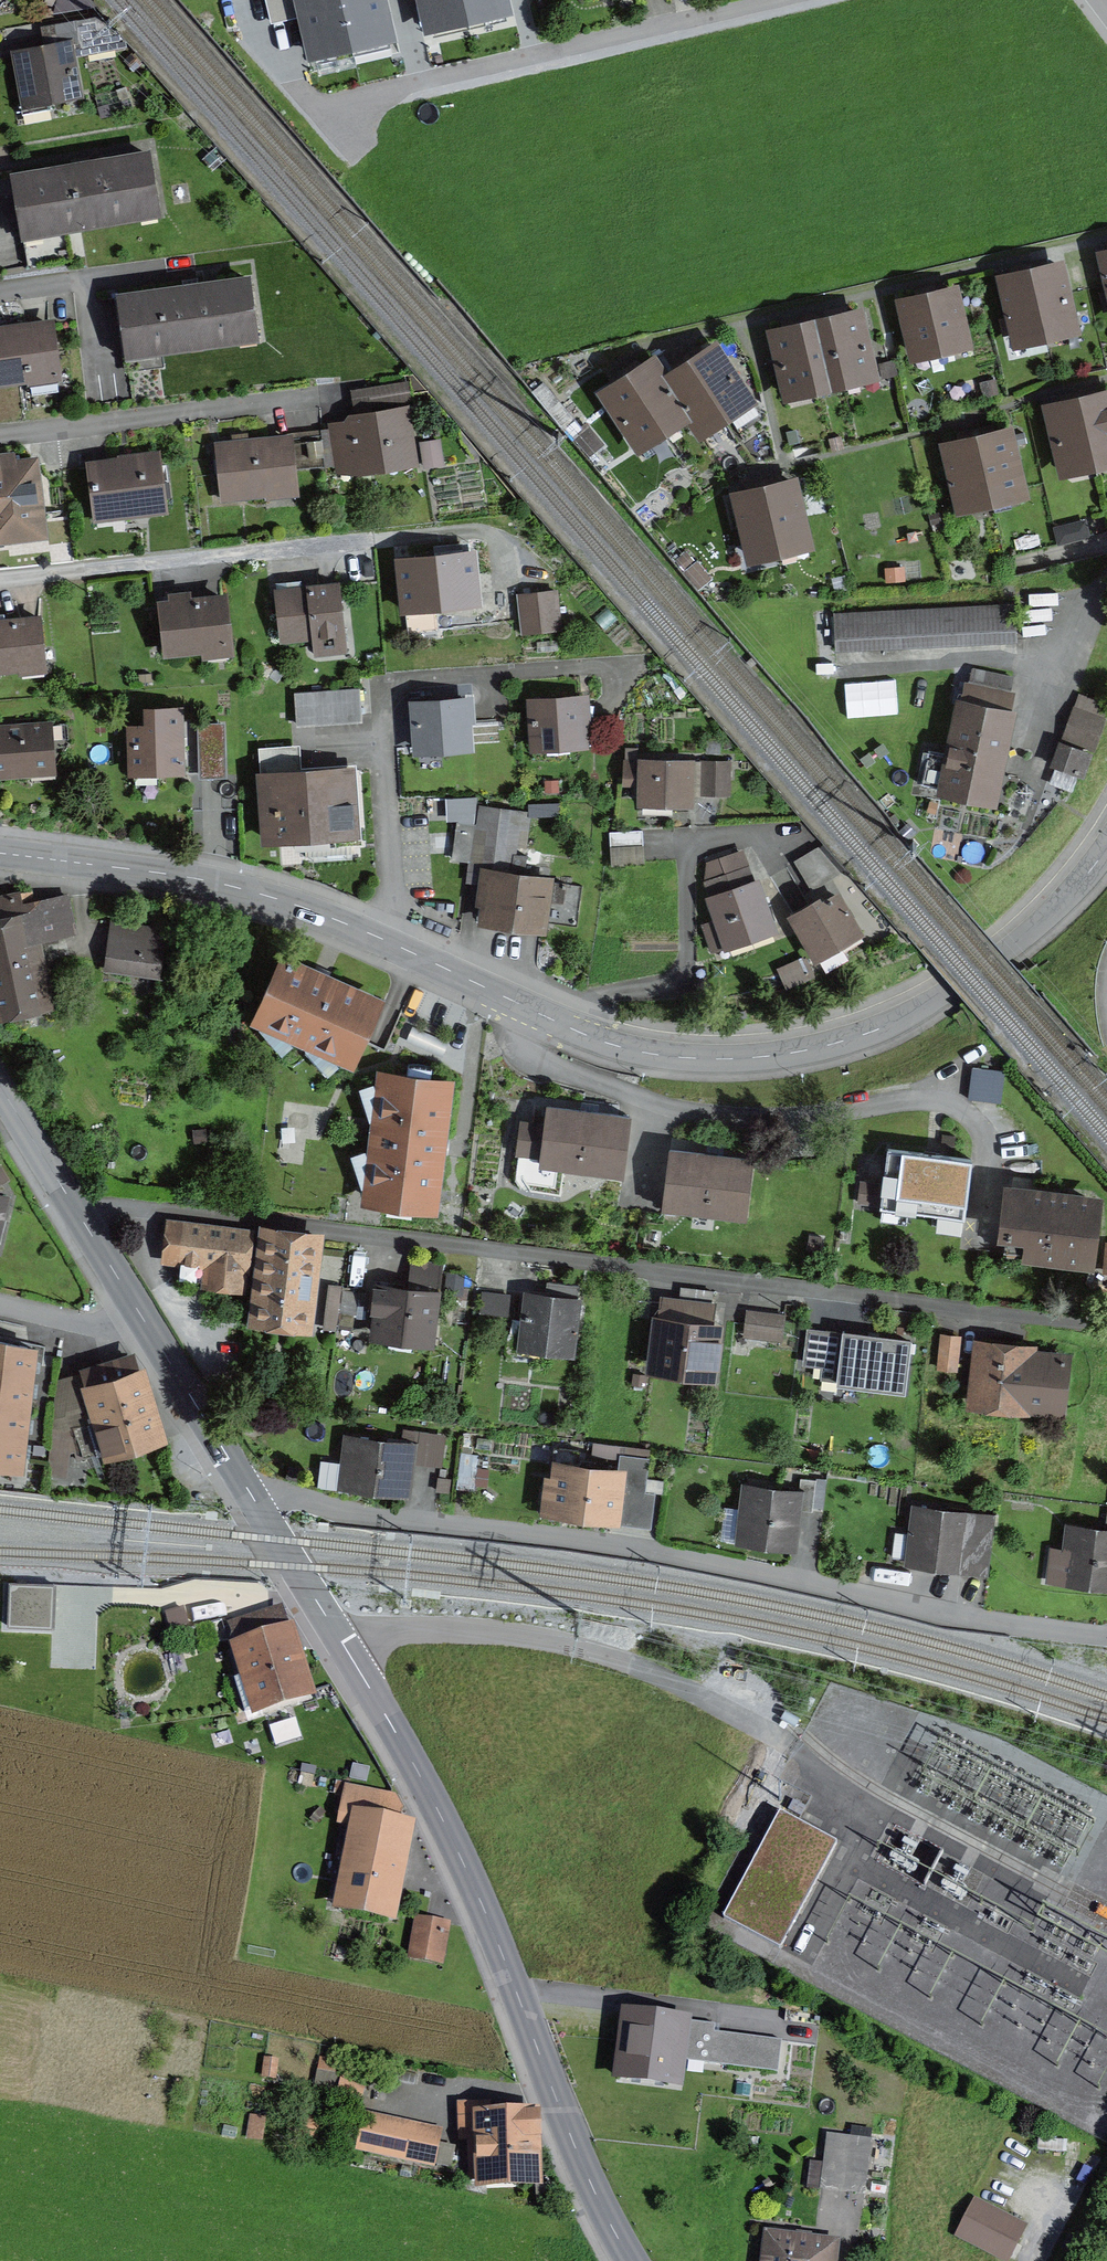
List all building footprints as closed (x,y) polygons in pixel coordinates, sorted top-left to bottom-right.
[(78,4),(75,0),(52,0),(65,15),(78,4)] [(350,0),(308,0),(321,56),(360,46),(350,0)] [(392,0),(350,0),(360,46),(399,36),(392,0)] [(473,0),(433,0),(439,31),(478,24),(473,0)] [(512,0),(473,0),(478,24),(516,15),(512,0)] [(68,46),(4,55),(12,112),(76,103),(68,46)] [(142,158),(3,181),(14,246),(152,223),(142,158)] [(1060,273),(1029,282),(1048,352),(1080,343),(1060,273)] [(1016,361),(1048,352),(1029,282),(996,291),(1016,361)] [(243,287),(109,302),(116,362),(250,347),(243,287)] [(956,298),(892,314),(907,376),(972,360),(956,298)] [(829,331),(845,398),(874,391),(858,325),(829,331)] [(0,333),(0,393),(52,389),(46,328),(0,333)] [(815,405),(845,398),(829,331),(800,338),(815,405)] [(781,413),(815,405),(800,338),(766,346),(781,413)] [(718,354),(688,372),(726,436),(756,418),(718,354)] [(647,371),(620,387),(660,454),(687,438),(658,389),(647,371)] [(696,453),(726,436),(688,372),(658,389),(687,438),(696,453)] [(409,381),(350,390),(354,411),(412,402),(409,381)] [(635,469),(660,454),(620,387),(595,402),(635,469)] [(1078,411),(1095,488),(1106,485),(1106,405),(1078,411)] [(410,407),(328,417),(336,480),(418,469),(410,407)] [(1061,495),(1095,488),(1078,411),(1043,419),(1061,495)] [(317,433),(293,436),(296,469),(321,466),(317,433)] [(286,441),(213,450),(220,506),(293,497),(286,441)] [(1009,443),(974,450),(989,521),(1024,513),(1009,443)] [(957,527),(989,521),(974,450),(942,457),(957,527)] [(155,458),(79,469),(87,530),(164,519),(155,458)] [(0,470),(0,552),(44,547),(35,466),(0,470)] [(795,496),(761,503),(776,573),(810,566),(795,496)] [(742,580),(776,573),(761,503),(727,510),(742,580)] [(1072,532),(1059,536),(1063,549),(1076,546),(1072,532)] [(468,556),(391,563),(396,616),(473,609),(468,556)] [(333,588),(268,592),(272,649),(306,647),(307,661),(337,659),(333,588)] [(556,595),(516,598),(520,638),(560,634),(556,595)] [(219,600),(149,609),(156,659),(226,650),(219,600)] [(1010,610),(842,622),(845,661),(1013,649),(1010,610)] [(0,627),(0,678),(38,675),(34,624),(0,627)] [(1010,708),(953,696),(932,804),(987,815),(1010,708)] [(356,697),(290,700),(291,730),(357,727),(356,697)] [(584,703),(521,706),(522,750),(587,749),(584,703)] [(1105,713),(1077,703),(1060,747),(1088,757),(1105,713)] [(465,706),(402,709),(403,759),(469,757),(465,706)] [(54,777),(51,730),(0,733),(0,781),(54,777)] [(175,733),(121,735),(123,781),(177,778),(175,733)] [(217,736),(197,737),(200,781),(219,780),(217,736)] [(1060,753),(1050,777),(1074,788),(1085,763),(1060,753)] [(355,765),(256,772),(261,845),(361,838),(355,765)] [(730,766),(632,765),(632,820),(692,820),(692,800),(729,801),(730,766)] [(472,831),(454,829),(451,867),(468,869),(472,831)] [(638,837),(606,838),(607,852),(639,850),(638,837)] [(832,878),(812,851),(789,867),(809,894),(832,878)] [(742,860),(704,873),(711,896),(694,902),(711,953),(767,935),(742,860)] [(545,883),(476,873),(468,929),(538,936),(545,883)] [(825,894),(774,921),(794,960),(768,974),(778,992),(803,978),(797,966),(849,939),(825,894)] [(0,909),(0,1022),(44,1014),(31,947),(78,939),(70,896),(0,909)] [(164,937),(109,925),(96,980),(153,991),(164,937)] [(385,999),(282,953),(250,1024),(354,1070),(385,999)] [(455,1078),(378,1069),(361,1206),(438,1215),(455,1078)] [(970,1074),(967,1103),(996,1106),(999,1077),(970,1074)] [(532,1133),(513,1130),(508,1165),(616,1181),(625,1123),(536,1109),(532,1133)] [(964,1167),(881,1152),(871,1208),(954,1223),(964,1167)] [(745,1170),(664,1161),(657,1218),(739,1227),(745,1170)] [(1097,1210),(996,1190),(984,1247),(1086,1267),(1097,1210)] [(200,1292),(250,1297),(258,1235),(162,1223),(157,1266),(202,1272),(200,1292)] [(258,1235),(250,1297),(247,1326),(312,1334),(325,1233),(259,1225),(258,1235)] [(404,1291),(372,1286),(363,1342),(427,1352),(439,1273),(408,1268),(404,1291)] [(329,1285),(328,1326),(339,1327),(339,1309),(358,1309),(359,1286),(329,1285)] [(506,1298),(478,1295),(476,1315),(504,1317),(506,1298)] [(577,1304),(521,1298),(515,1358),(572,1363),(577,1304)] [(716,1313),(658,1305),(647,1379),(705,1387),(716,1313)] [(781,1321),(743,1315),(740,1341),(777,1346),(781,1321)] [(958,1341),(938,1339),(936,1369),(955,1370),(958,1341)] [(0,1341),(0,1377),(36,1381),(38,1364),(39,1350),(0,1341)] [(884,1349),(842,1343),(836,1387),(878,1393),(884,1349)] [(1070,1358),(971,1346),(963,1416),(1062,1427),(1070,1358)] [(84,1388),(81,1389),(101,1456),(104,1465),(168,1445),(146,1369),(139,1371),(134,1354),(79,1371),(84,1388)] [(77,1376),(58,1382),(49,1478),(68,1479),(70,1454),(75,1454),(77,1462),(101,1456),(81,1389),(77,1376)] [(0,1377),(0,1407),(32,1411),(34,1393),(36,1381),(0,1377)] [(32,1411),(0,1407),(0,1437),(28,1441),(31,1423),(32,1411)] [(0,1437),(0,1472),(24,1475),(27,1454),(28,1441),(0,1437)] [(417,1454),(337,1441),(329,1490),(408,1504),(417,1454)] [(616,1476),(537,1464),(529,1518),(608,1530),(616,1476)] [(647,1472),(621,1469),(619,1488),(645,1491),(647,1472)] [(647,1488),(646,1501),(660,1503),(661,1489),(647,1488)] [(802,1499),(743,1490),(734,1552),(793,1561),(802,1499)] [(996,1525),(905,1513),(897,1573),(988,1585),(996,1525)] [(1056,1530),(1048,1587),(1106,1595),(1106,1537),(1056,1530)] [(230,1646),(253,1720),(317,1699),(293,1626),(290,1627),(283,1606),(228,1624),(234,1645),(230,1646)] [(397,1801),(339,1790),(331,1829),(342,1831),(324,1915),(385,1927),(409,1825),(391,1822),(397,1801)] [(780,1812),(723,1918),(781,1949),(838,1842),(780,1812)] [(446,1927),(411,1922),(405,1962),(440,1967),(446,1927)] [(693,2019),(621,2010),(612,2083),(684,2091),(687,2062),(692,2022),(693,2019)] [(782,2041),(714,2032),(715,2025),(692,2022),(687,2062),(778,2073),(782,2041)] [(528,2114),(464,2116),(466,2195),(530,2193),(528,2114)] [(441,2135),(364,2117),(355,2155),(432,2173),(441,2135)] [(871,2139),(827,2134),(824,2164),(811,2163),(809,2183),(821,2184),(821,2186),(865,2192),(871,2139)] [(1020,2227),(977,2205),(962,2234),(1005,2256),(1020,2227)] [(769,2236),(766,2260),(833,2260),(835,2244),(769,2236)]
